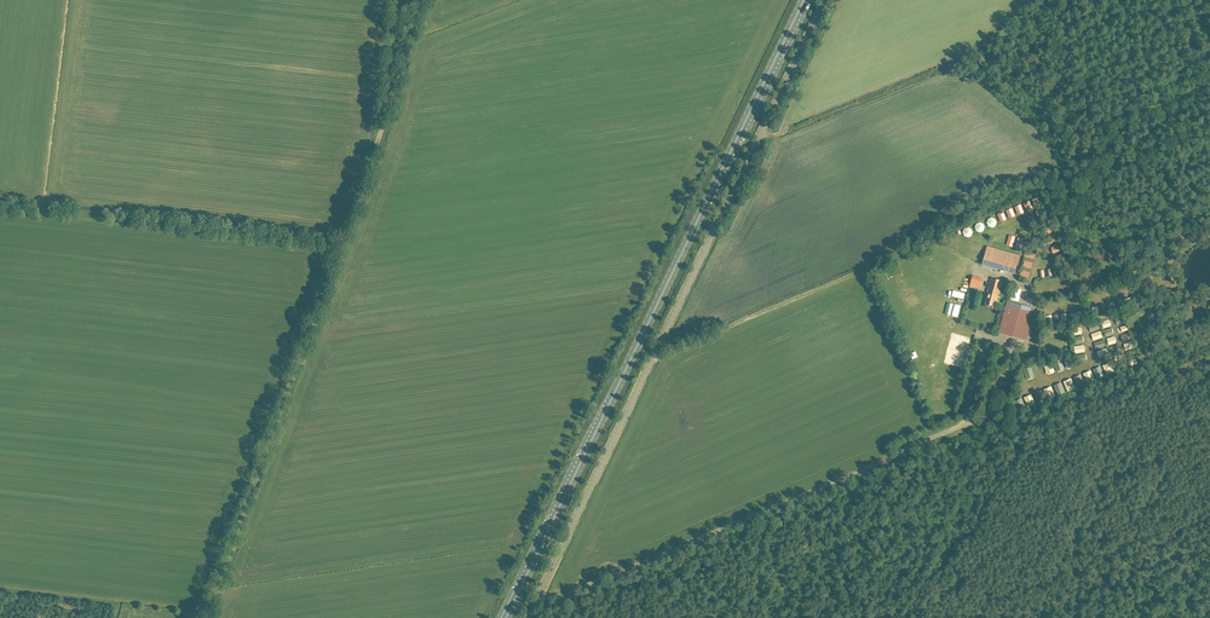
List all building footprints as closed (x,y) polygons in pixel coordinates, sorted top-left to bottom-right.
[(989,246),(983,264),(1014,273),(1020,255),(989,246)] [(1025,268),(1033,272),(1036,265),(1028,262),(1025,268)] [(1025,272),(1023,278),(1031,280),(1033,274),(1025,272)] [(1140,276),(1142,283),(1152,281),(1150,273),(1140,276)] [(983,279),(973,276),(970,285),(980,288),(983,279)] [(993,309),(994,305),(996,295),(998,296),(1002,284),(990,280),(987,292),(988,293),(985,306),(993,309)] [(1032,312),(1009,305),(1002,328),(1025,335),(1032,312)]
